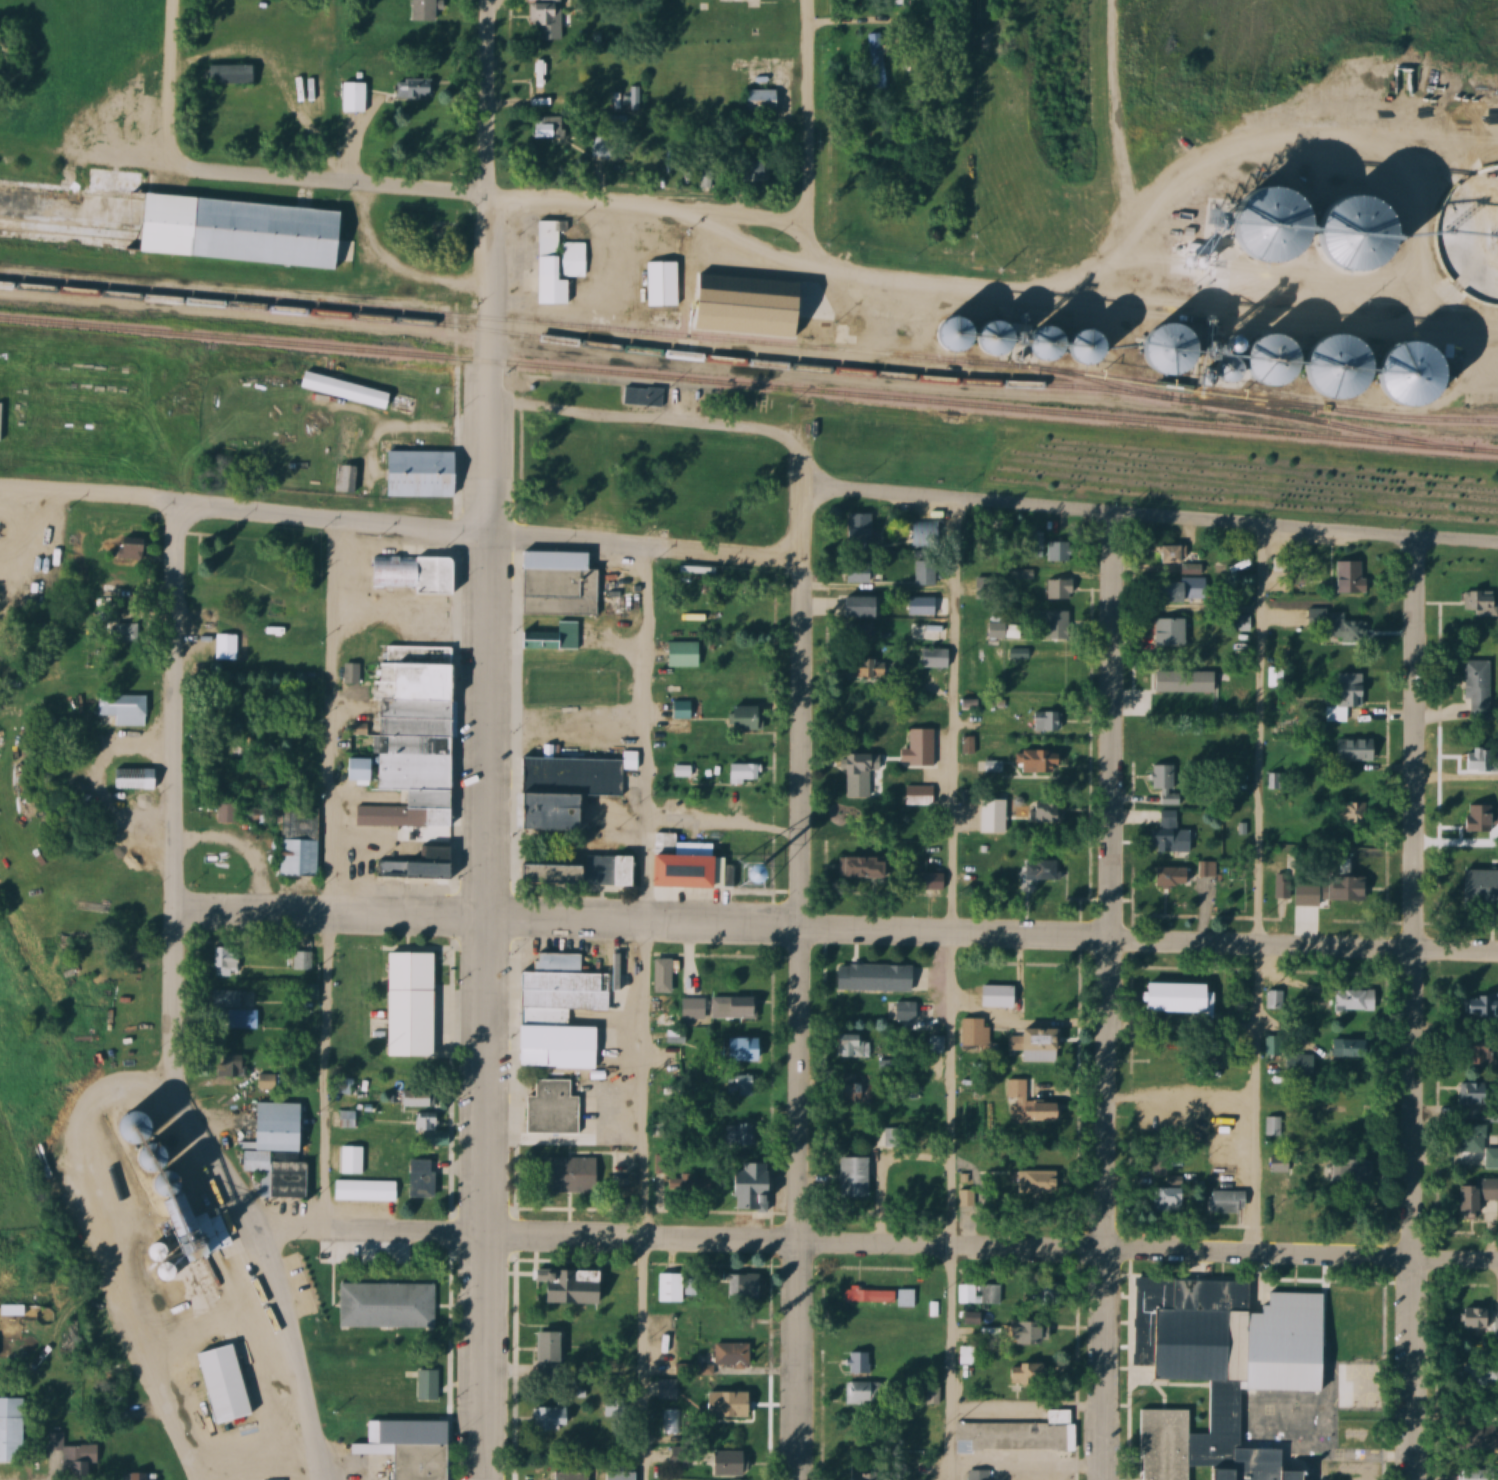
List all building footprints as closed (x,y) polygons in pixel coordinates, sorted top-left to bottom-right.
[(439,0),(414,0),(414,21),(439,21),(439,0)] [(553,25),(553,9),(531,9),(531,25),(553,25)] [(870,60),(883,60),(883,35),(870,35),(870,60)] [(257,66),(209,66),(209,84),(257,84),(257,66)] [(398,98),(433,98),(433,79),(398,79),(398,98)] [(368,113),(368,83),(345,83),(345,113),(368,113)] [(779,112),(779,90),(748,90),(748,112),(779,112)] [(563,138),(563,116),(533,116),(533,138),(563,138)] [(591,136),(591,156),(615,156),(615,136),(591,136)] [(769,162),(746,162),(746,182),(769,182),(769,162)] [(147,195),(148,172),(90,168),(89,186),(0,180),(0,240),(337,264),(339,243),(345,244),(348,210),(147,195)] [(559,221),(539,221),(538,304),(571,304),(571,278),(586,278),(587,242),(559,242),(559,221)] [(428,222),(428,238),(455,238),(455,222),(428,222)] [(680,307),(680,262),(649,262),(649,307),(680,307)] [(389,409),(393,391),(306,373),(302,390),(389,409)] [(623,388),(623,406),(664,406),(664,388),(623,388)] [(359,416),(339,415),(333,491),(353,493),(359,416)] [(387,496),(459,497),(459,452),(387,451),(387,496)] [(875,514),(848,514),(848,544),(875,544),(875,514)] [(936,521),(913,523),(916,546),(938,544),(936,521)] [(148,538),(122,538),(122,560),(148,560),(148,538)] [(1046,562),(1073,562),(1073,542),(1046,542),(1046,562)] [(1188,565),(1188,545),(1166,545),(1166,563),(1185,563),(1185,573),(1204,574),(1204,565),(1188,565)] [(527,614),(599,615),(600,568),(593,568),(593,551),(528,550),(527,614)] [(372,587),(419,587),(419,592),(441,592),(441,556),(372,557),(372,587)] [(1338,560),(1338,592),(1371,593),(1371,578),(1364,578),(1365,560),(1338,560)] [(916,585),(936,585),(936,561),(916,561),(916,585)] [(847,582),(877,582),(877,562),(847,562),(847,582)] [(104,585),(104,597),(134,597),(134,571),(112,571),(112,585),(104,585)] [(1208,602),(1208,578),(1163,578),(1163,602),(1208,602)] [(1044,599),(1074,599),(1074,579),(1044,579),(1044,599)] [(1467,591),(1467,614),(1497,614),(1497,591),(1467,591)] [(883,596),(846,596),(846,616),(883,616),(883,596)] [(934,611),(934,601),(915,601),(915,611),(934,611)] [(1307,609),(1307,634),(1361,635),(1361,625),(1355,624),(1355,610),(1307,609)] [(1070,611),(1046,611),(1046,639),(1070,639),(1070,611)] [(1189,618),(1157,618),(1157,645),(1189,645),(1189,618)] [(579,622),(559,621),(559,631),(527,631),(527,649),(579,649),(579,622)] [(117,641),(140,641),(140,623),(117,623),(117,641)] [(943,623),(909,623),(909,640),(943,640),(943,623)] [(1007,623),(990,623),(990,637),(1007,637),(1007,623)] [(701,667),(701,641),(669,641),(669,667),(701,667)] [(455,791),(459,665),(452,665),(453,647),(390,645),(389,663),(386,663),(385,683),(394,683),(394,698),(384,698),(382,758),(351,758),(350,788),(455,791)] [(922,667),(951,667),(951,648),(922,648),(922,667)] [(881,654),(853,654),(853,678),(881,678),(881,654)] [(1466,715),(1492,715),(1492,660),(1466,660),(1466,715)] [(1332,706),(1365,706),(1366,671),(1332,670),(1332,706)] [(658,697),(678,694),(676,677),(656,679),(658,697)] [(1168,679),(1168,704),(1196,704),(1196,679),(1168,679)] [(148,695),(96,695),(96,716),(117,716),(117,727),(148,727),(148,695)] [(671,719),(692,719),(692,702),(671,702),(671,719)] [(765,706),(735,706),(735,731),(765,731),(765,706)] [(1057,712),(1032,712),(1032,731),(1057,731),(1057,712)] [(935,729),(910,729),(910,750),(903,750),(903,765),(935,765),(935,729)] [(1378,739),(1336,739),(1336,761),(1378,761),(1378,739)] [(1238,757),(1238,744),(1224,744),(1224,757),(1238,757)] [(1497,749),(1468,749),(1468,772),(1497,772),(1497,749)] [(1064,771),(1064,750),(1026,750),(1026,771),(1064,771)] [(875,754),(838,754),(838,775),(875,775),(875,754)] [(626,759),(528,758),(527,791),(534,791),(534,828),(589,829),(589,796),(625,796),(626,759)] [(1174,765),(1150,765),(1150,788),(1160,788),(1160,805),(1182,805),(1182,793),(1174,793),(1174,765)] [(159,789),(159,769),(117,769),(117,789),(159,789)] [(1282,789),(1282,773),(1265,773),(1265,789),(1282,789)] [(934,806),(934,787),(906,787),(906,806),(934,806)] [(881,811),(881,793),(842,792),(842,811),(881,811)] [(1015,809),(1015,801),(982,801),(982,820),(1016,820),(1016,809),(1015,809)] [(1062,803),(1026,803),(1026,822),(1062,822),(1062,803)] [(1366,803),(1337,803),(1337,823),(1366,823),(1366,803)] [(217,804),(197,804),(197,816),(217,816),(217,804)] [(1497,833),(1497,805),(1470,805),(1470,833),(1497,833)] [(358,824),(406,824),(406,807),(358,807),(358,824)] [(1193,853),(1194,830),(1177,830),(1177,811),(1159,810),(1159,830),(1152,830),(1151,852),(1193,853)] [(318,840),(283,840),(283,875),(318,876),(318,840)] [(429,861),(376,860),(375,876),(455,878),(456,848),(430,847),(429,861)] [(721,887),(722,855),(661,854),(660,886),(721,887)] [(615,856),(588,856),(588,864),(534,864),(534,885),(615,885),(615,856)] [(845,857),(845,878),(890,879),(890,857),(845,857)] [(1024,860),(1024,884),(1061,884),(1061,860),(1024,860)] [(1199,893),(1215,893),(1215,862),(1199,862),(1199,893)] [(1155,886),(1190,886),(1190,867),(1155,867),(1155,886)] [(1466,870),(1466,904),(1497,904),(1497,869),(1466,870)] [(1342,877),(1342,901),(1370,901),(1370,877),(1342,877)] [(217,947),(217,976),(242,976),(242,947),(217,947)] [(296,952),(296,969),(312,969),(312,952),(296,952)] [(392,1021),(438,1021),(438,952),(392,952),(392,1021)] [(525,1066),(573,1066),(573,1050),(599,1051),(599,1028),(571,1028),(571,1011),(609,1011),(609,973),(582,973),(582,954),(538,953),(537,972),(526,972),(525,1066)] [(672,992),(672,959),(654,959),(654,992),(672,992)] [(837,990),(914,991),(915,965),(837,964),(837,990)] [(1153,1012),(1216,1012),(1216,985),(1153,985),(1153,1012)] [(990,1006),(1023,1006),(1023,987),(990,987),(990,1006)] [(1377,1011),(1377,989),(1337,989),(1337,1011),(1377,1011)] [(212,990),(212,1007),(244,1007),(244,990),(212,990)] [(1265,1008),(1284,1008),(1284,991),(1265,991),(1265,1008)] [(1497,995),(1470,995),(1470,1017),(1497,1017),(1497,995)] [(711,997),(711,1018),(758,1018),(758,997),(711,997)] [(706,1019),(706,999),(683,999),(683,1019),(706,1019)] [(889,1021),(917,1021),(917,1001),(889,1001),(889,1021)] [(655,1028),(676,1028),(676,1013),(655,1013),(655,1028)] [(963,1019),(963,1046),(990,1046),(990,1019),(963,1019)] [(1062,1050),(1062,1030),(1028,1031),(1028,1050),(1062,1050)] [(869,1034),(839,1034),(839,1057),(869,1057),(869,1034)] [(763,1037),(730,1037),(730,1061),(763,1061),(763,1037)] [(1265,1037),(1265,1055),(1282,1055),(1282,1037),(1265,1037)] [(1374,1039),(1333,1039),(1333,1059),(1374,1059),(1374,1039)] [(1495,1064),(1495,1040),(1474,1040),(1474,1064),(1495,1064)] [(1284,1055),(1284,1074),(1316,1074),(1316,1055),(1284,1055)] [(755,1096),(755,1075),(736,1075),(736,1096),(755,1096)] [(872,1075),(842,1075),(842,1103),(872,1103),(872,1075)] [(579,1134),(580,1097),(572,1097),(572,1079),(538,1079),(537,1096),(529,1096),(528,1134),(579,1134)] [(1006,1098),(1018,1098),(1017,1121),(1063,1121),(1063,1101),(1026,1101),(1026,1079),(1007,1079),(1006,1098)] [(1463,1083),(1463,1104),(1496,1104),(1496,1083),(1463,1083)] [(436,1107),(436,1090),(406,1090),(406,1107),(436,1107)] [(1364,1097),(1328,1097),(1328,1119),(1364,1119),(1364,1097)] [(305,1103),(259,1102),(259,1150),(246,1150),(246,1171),(262,1171),(262,1197),(310,1198),(310,1161),(304,1161),(305,1103)] [(416,1130),(436,1130),(437,1113),(416,1113),(416,1130)] [(1265,1135),(1281,1135),(1281,1116),(1265,1116),(1265,1135)] [(754,1124),(724,1124),(724,1146),(754,1146),(754,1124)] [(1496,1147),(1496,1136),(1487,1136),(1487,1125),(1474,1125),(1474,1143),(1443,1143),(1443,1166),(1483,1166),(1483,1169),(1497,1169),(1497,1147),(1496,1147)] [(875,1128),(875,1146),(901,1146),(901,1128),(875,1128)] [(433,1143),(448,1143),(448,1132),(433,1132),(433,1143)] [(598,1157),(544,1157),(544,1193),(598,1193),(598,1157)] [(871,1197),(871,1157),(843,1157),(843,1197),(871,1197)] [(412,1197),(437,1197),(437,1158),(412,1158),(412,1197)] [(1374,1159),(1349,1159),(1349,1184),(1374,1184),(1374,1159)] [(761,1209),(761,1201),(774,1201),(774,1163),(738,1163),(737,1209),(761,1209)] [(1018,1170),(1018,1194),(1058,1194),(1058,1170),(1018,1170)] [(667,1177),(667,1192),(711,1192),(711,1177),(667,1177)] [(1478,1179),(1478,1186),(1465,1186),(1465,1213),(1484,1213),(1484,1199),(1497,1199),(1497,1179),(1478,1179)] [(337,1201),(398,1201),(398,1180),(337,1180),(337,1201)] [(1154,1187),(1154,1211),(1185,1211),(1185,1187),(1154,1187)] [(973,1191),(958,1191),(958,1206),(973,1206),(973,1191)] [(1213,1212),(1247,1212),(1247,1191),(1213,1191),(1213,1212)] [(545,1302),(605,1303),(605,1270),(546,1270),(545,1302)] [(685,1273),(659,1273),(659,1302),(685,1302),(685,1273)] [(726,1298),(760,1298),(760,1274),(719,1274),(719,1289),(726,1289),(726,1298)] [(1138,1278),(1135,1365),(1158,1366),(1158,1379),(1212,1380),(1210,1434),(1192,1434),(1192,1410),(1145,1409),(1143,1479),(1192,1479),(1192,1468),(1193,1467),(1221,1468),(1214,1475),(1214,1479),(1312,1479),(1313,1471),(1287,1470),(1288,1450),(1244,1448),(1245,1413),(1256,1424),(1259,1421),(1259,1412),(1248,1412),(1248,1405),(1262,1392),(1252,1392),(1256,1282),(1138,1278)] [(341,1328),(436,1328),(436,1284),(341,1284),(341,1328)] [(1063,1284),(1042,1284),(1042,1302),(1063,1302),(1063,1284)] [(958,1285),(958,1304),(975,1304),(975,1285),(958,1285)] [(1001,1305),(1001,1285),(982,1285),(982,1305),(1001,1305)] [(915,1305),(915,1290),(850,1290),(850,1305),(915,1305)] [(1311,1333),(1313,1295),(1268,1293),(1267,1331),(1311,1333)] [(26,1315),(26,1305),(3,1305),(3,1315),(26,1315)] [(1497,1339),(1497,1318),(1493,1318),(1493,1308),(1465,1308),(1465,1327),(1493,1327),(1493,1339),(1497,1339)] [(966,1325),(982,1325),(982,1313),(966,1313),(966,1325)] [(1050,1345),(1050,1321),(1009,1321),(1009,1345),(1050,1345)] [(565,1332),(542,1332),(542,1367),(565,1367),(565,1332)] [(751,1366),(751,1343),(716,1343),(716,1366),(751,1366)] [(257,1416),(239,1344),(202,1353),(220,1425),(257,1416)] [(975,1346),(960,1346),(960,1365),(975,1365),(975,1346)] [(871,1352),(848,1352),(848,1375),(871,1375),(871,1352)] [(1046,1385),(1046,1364),(1012,1364),(1012,1385),(1046,1385)] [(1497,1386),(1497,1364),(1465,1364),(1465,1386),(1497,1386)] [(438,1400),(438,1377),(421,1377),(421,1400),(438,1400)] [(680,1400),(680,1380),(656,1380),(656,1400),(680,1400)] [(883,1382),(848,1382),(848,1405),(883,1405),(883,1382)] [(712,1393),(712,1417),(753,1417),(753,1393),(712,1393)] [(26,1463),(25,1398),(0,1398),(0,1463),(26,1463)] [(540,1430),(571,1430),(571,1408),(540,1408),(540,1430)] [(959,1423),(958,1450),(1072,1451),(1072,1410),(1050,1410),(1049,1424),(959,1423)] [(396,1479),(451,1479),(451,1421),(369,1421),(369,1443),(353,1443),(353,1456),(384,1456),(384,1454),(397,1454),(396,1479)] [(1497,1432),(1497,1425),(1467,1425),(1467,1452),(1497,1452),(1497,1432)] [(102,1462),(102,1446),(65,1446),(65,1433),(51,1433),(51,1450),(65,1450),(65,1479),(92,1479),(92,1462),(102,1462)] [(750,1452),(715,1452),(715,1476),(750,1476),(750,1452)] [(970,1470),(970,1479),(991,1479),(991,1470),(970,1470)] [(554,1472),(554,1477),(538,1477),(538,1479),(591,1479),(591,1472),(554,1472)] [(1465,1472),(1465,1479),(1497,1479),(1497,1472),(1465,1472)]
